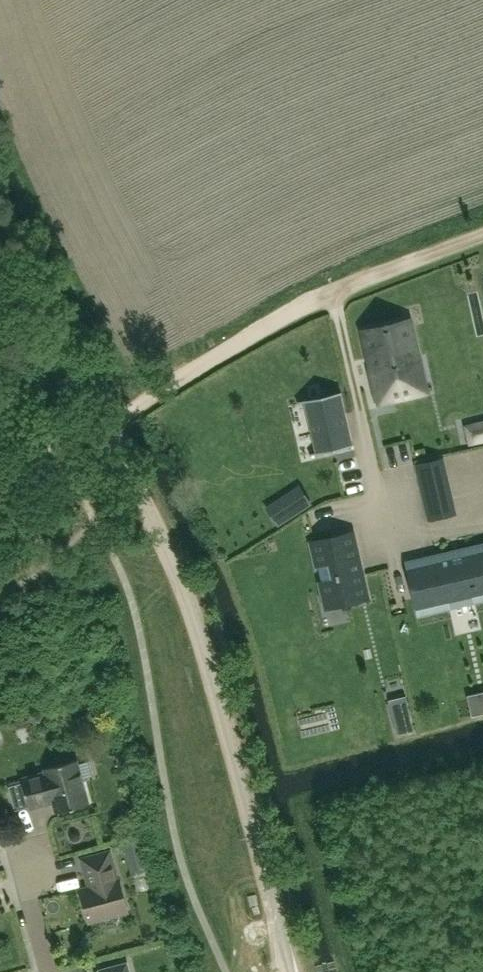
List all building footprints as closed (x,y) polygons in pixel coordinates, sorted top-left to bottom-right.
[(408,320),(364,330),(373,368),(368,369),(376,401),(425,390),(408,320)] [(341,391),(297,402),(298,403),(308,401),(319,451),(309,454),(310,455),(354,445),(353,444),(349,444),(338,394),(342,393),(341,391)] [(415,465),(420,484),(444,478),(439,459),(415,465)] [(267,507),(278,523),(309,502),(298,486),(267,507)] [(366,596),(352,533),(313,542),(323,588),(327,605),(346,600),(366,596)] [(409,563),(417,595),(416,595),(418,602),(419,602),(421,612),(450,605),(448,599),(475,593),(476,599),(482,597),(482,546),(409,563)] [(305,738),(336,735),(334,713),(302,717),(305,738)] [(88,803),(76,760),(45,768),(46,772),(22,779),(30,808),(48,803),(48,799),(53,798),(57,812),(88,803)] [(117,880),(109,852),(82,859),(88,881),(90,881),(92,887),(80,890),(89,921),(128,910),(119,879),(117,880)] [(127,963),(100,970),(101,971),(129,971),(127,963)]
